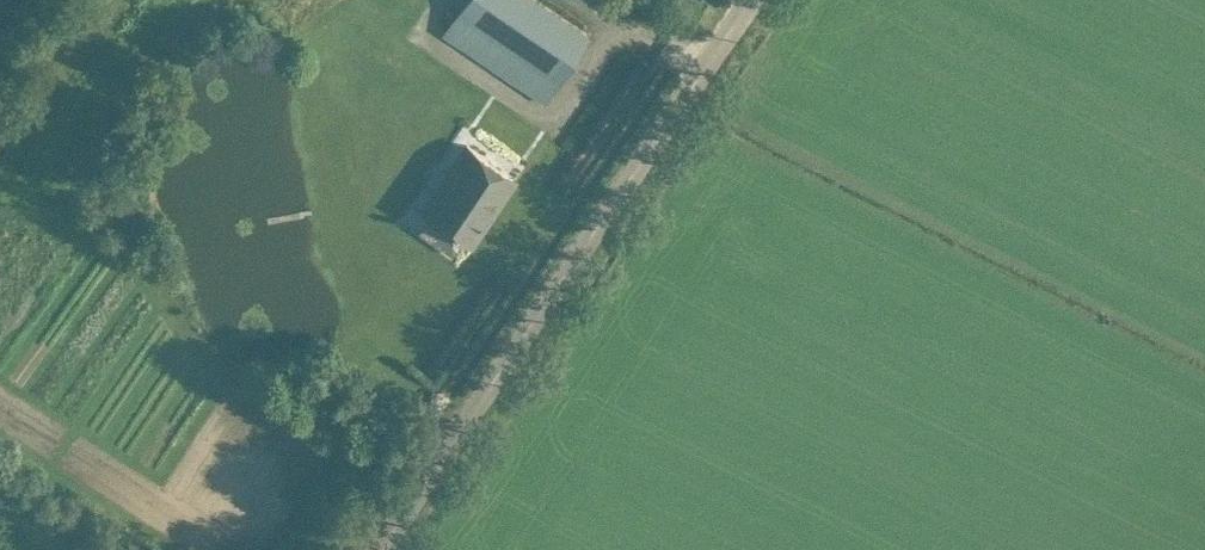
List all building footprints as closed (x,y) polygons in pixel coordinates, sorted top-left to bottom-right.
[(539,0),(467,0),(444,33),(524,89),(544,102),(589,34),(569,21),(539,0)] [(429,215),(419,230),(451,252),(462,237),(472,243),(487,221),(481,217),(510,174),(490,161),(464,143),(445,170),(453,175),(427,213),(429,215)]
